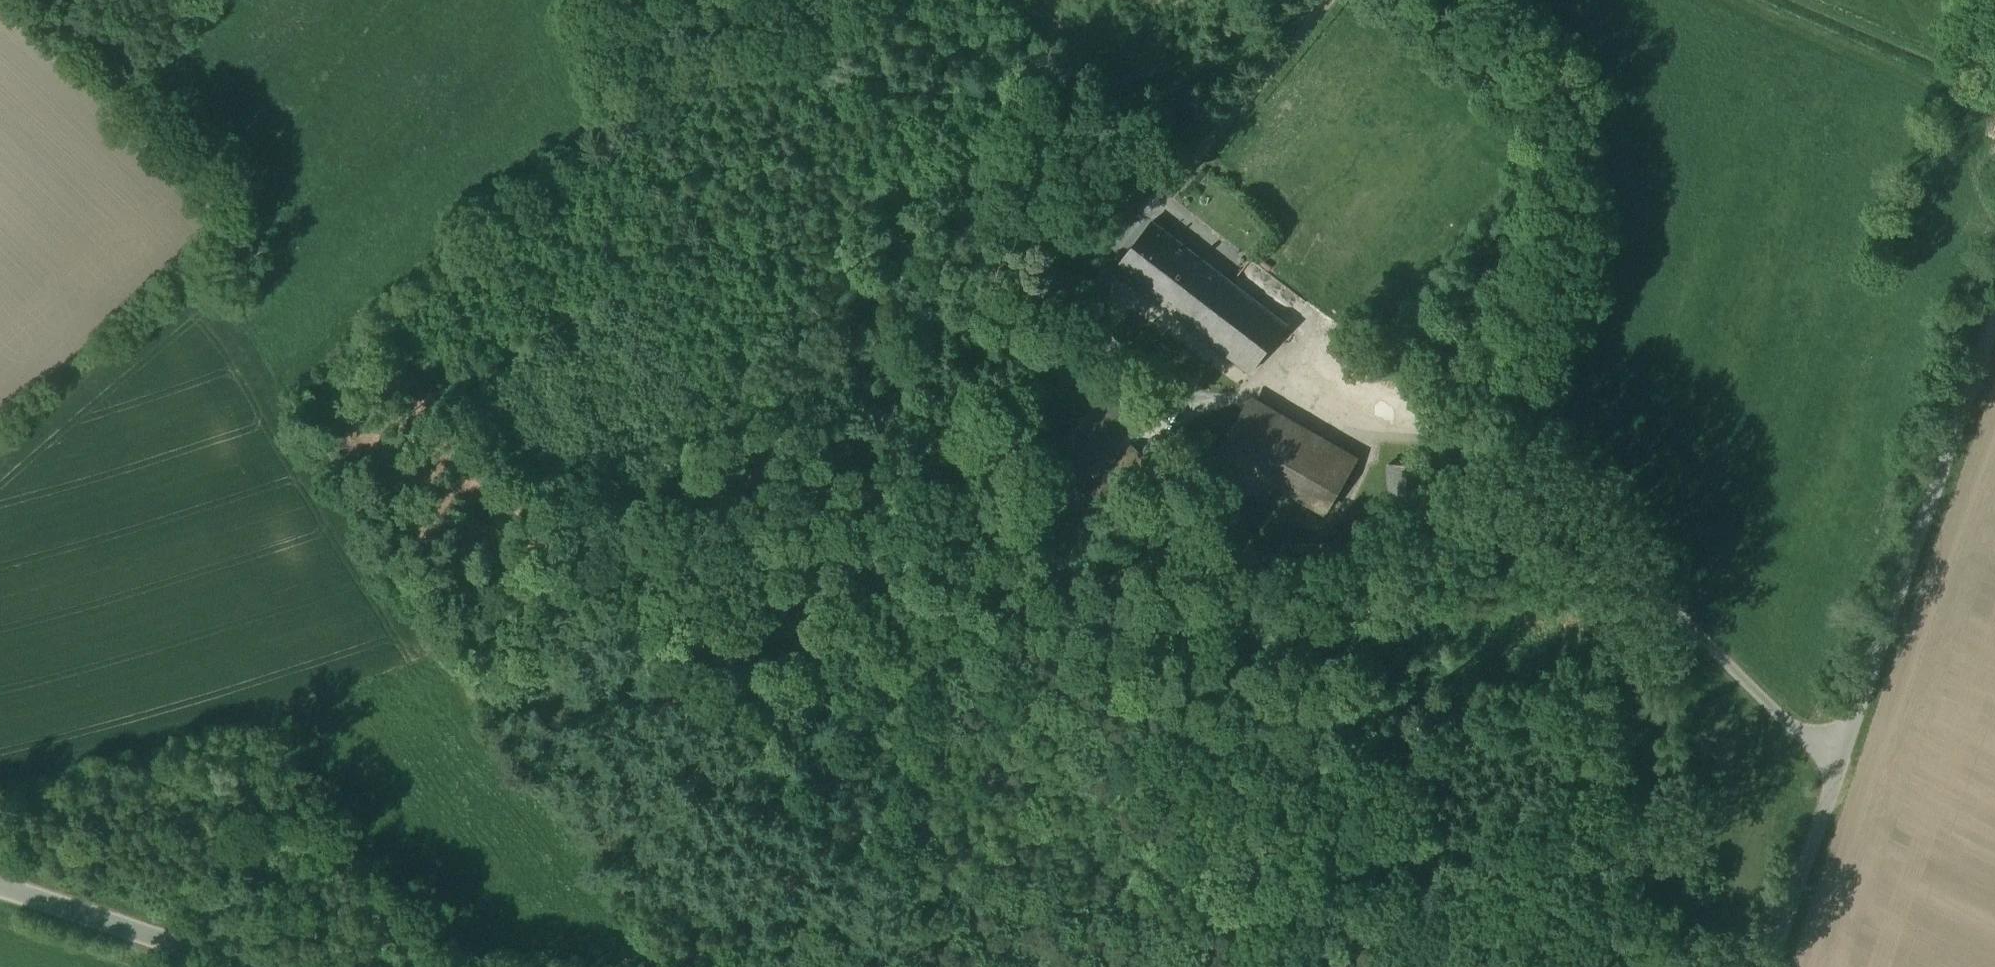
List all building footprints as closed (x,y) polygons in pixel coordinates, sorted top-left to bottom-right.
[(1152,222),(1116,268),(1182,318),(1217,273),(1152,222)] [(1072,316),(1083,285),(1040,271),(1030,303),(1072,316)] [(1287,327),(1217,273),(1182,318),(1252,372),(1287,327)] [(1349,458),(1241,403),(1204,475),(1254,500),(1262,484),(1320,514),(1349,458)] [(1103,416),(1055,463),(1076,484),(1124,437),(1103,416)]
